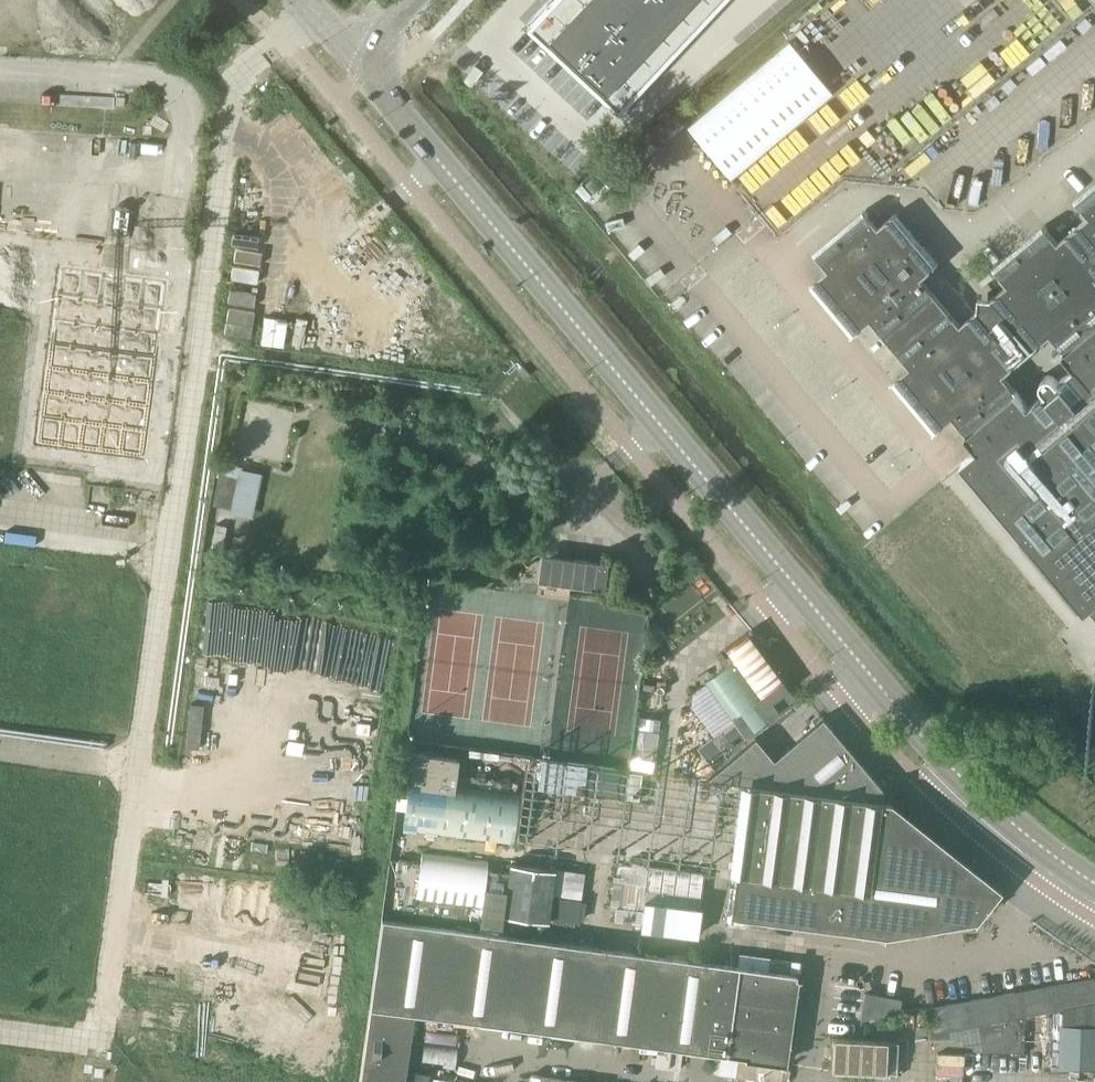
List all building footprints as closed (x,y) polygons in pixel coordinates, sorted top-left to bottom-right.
[(546,5),(591,48),(610,27),(582,0),(551,0),(546,5)] [(610,27),(630,6),(624,0),(582,0),(610,27)] [(630,6),(675,48),(695,27),(666,0),(636,0),(630,6)] [(695,27),(715,6),(708,0),(666,0),(695,27)] [(527,26),(525,27),(570,70),(591,48),(546,5),(527,26)] [(630,6),(610,27),(655,69),(675,48),(630,6)] [(610,27),(591,48),(636,90),(655,69),(610,27)] [(832,94),(788,42),(686,127),(730,180),(832,94)] [(591,48),(570,70),(616,112),(636,90),(591,48)] [(814,253),(817,257),(818,257),(829,270),(816,280),(811,283),(855,335),(859,331),(858,331),(871,320),(882,333),(881,333),(885,338),(886,338),(896,350),(895,350),(899,355),(900,355),(911,367),(898,378),(897,377),(893,381),(936,432),(941,429),(940,428),(953,417),(964,430),(978,448),(961,463),(962,463),(963,463),(1028,539),(1086,609),(1085,610),(1086,611),(1089,607),(1093,611),(1094,612),(1094,183),(1074,201),(1077,205),(1078,204),(1089,217),(1076,228),(1076,227),(1070,232),(1071,232),(1058,243),(1047,230),(1048,230),(1045,226),(993,269),(997,273),(997,272),(1008,285),(995,296),(990,299),(978,298),(977,310),(973,313),(974,314),(961,325),(950,312),(951,311),(947,307),(945,308),(935,296),(937,295),(933,290),(932,291),(921,278),(934,267),(935,268),(939,264),(895,213),(891,216),(892,217),(879,228),(868,215),(869,214),(866,210),(814,253)] [(47,328),(51,239),(38,238),(34,328),(47,328)] [(64,272),(41,443),(142,457),(166,285),(64,272)] [(239,467),(229,509),(254,515),(264,473),(239,467)] [(605,563),(572,558),(540,554),(536,582),(602,590),(605,563)] [(744,735),(794,699),(787,689),(746,632),(723,649),(731,660),(704,680),(733,720),(711,737),(718,747),(741,730),(744,735)] [(889,802),(888,802),(882,801),(883,801),(883,800),(880,799),(882,789),(821,718),(772,759),(754,737),(727,760),(706,778),(708,778),(747,783),(745,799),(730,915),(884,935),(975,920),(999,889),(889,802)] [(634,729),(631,756),(642,758),(645,730),(634,729)] [(520,780),(457,773),(459,758),(411,751),(401,826),(513,840),(520,780)] [(582,794),(586,767),(541,761),(538,788),(582,794)] [(622,797),(625,772),(586,767),(583,792),(622,797)] [(626,791),(625,799),(638,800),(641,774),(628,772),(626,791)] [(401,913),(412,914),(478,923),(501,926),(503,916),(509,873),(485,869),(487,861),(421,853),(420,862),(398,859),(394,885),(405,886),(401,913)] [(509,873),(503,916),(546,922),(553,871),(510,864),(509,873)] [(644,884),(641,911),(640,924),(639,929),(695,936),(699,907),(703,873),(647,866),(645,877),(644,884)] [(556,868),(553,895),(578,898),(582,872),(556,868)] [(609,906),(615,907),(641,911),(644,884),(623,881),(613,880),(609,906)] [(578,900),(553,896),(549,918),(575,921),(578,900)] [(613,920),(640,924),(641,911),(615,907),(613,920)] [(381,919),(374,964),(789,1018),(795,974),(381,919)] [(374,964),(358,1081),(404,1081),(413,1014),(503,1026),(783,1063),(789,1018),(374,964)] [(929,1031),(930,1033),(1050,1011),(1094,1003),(1094,977),(925,1008),(929,1031)] [(864,993),(861,1019),(898,1012),(899,999),(864,993)] [(1050,1011),(1048,1067),(1094,1069),(1094,1003),(1050,1011)] [(897,1040),(831,1038),(830,1071),(896,1073),(897,1040)] [(407,1081),(429,1081),(429,1068),(408,1067),(407,1081)]
